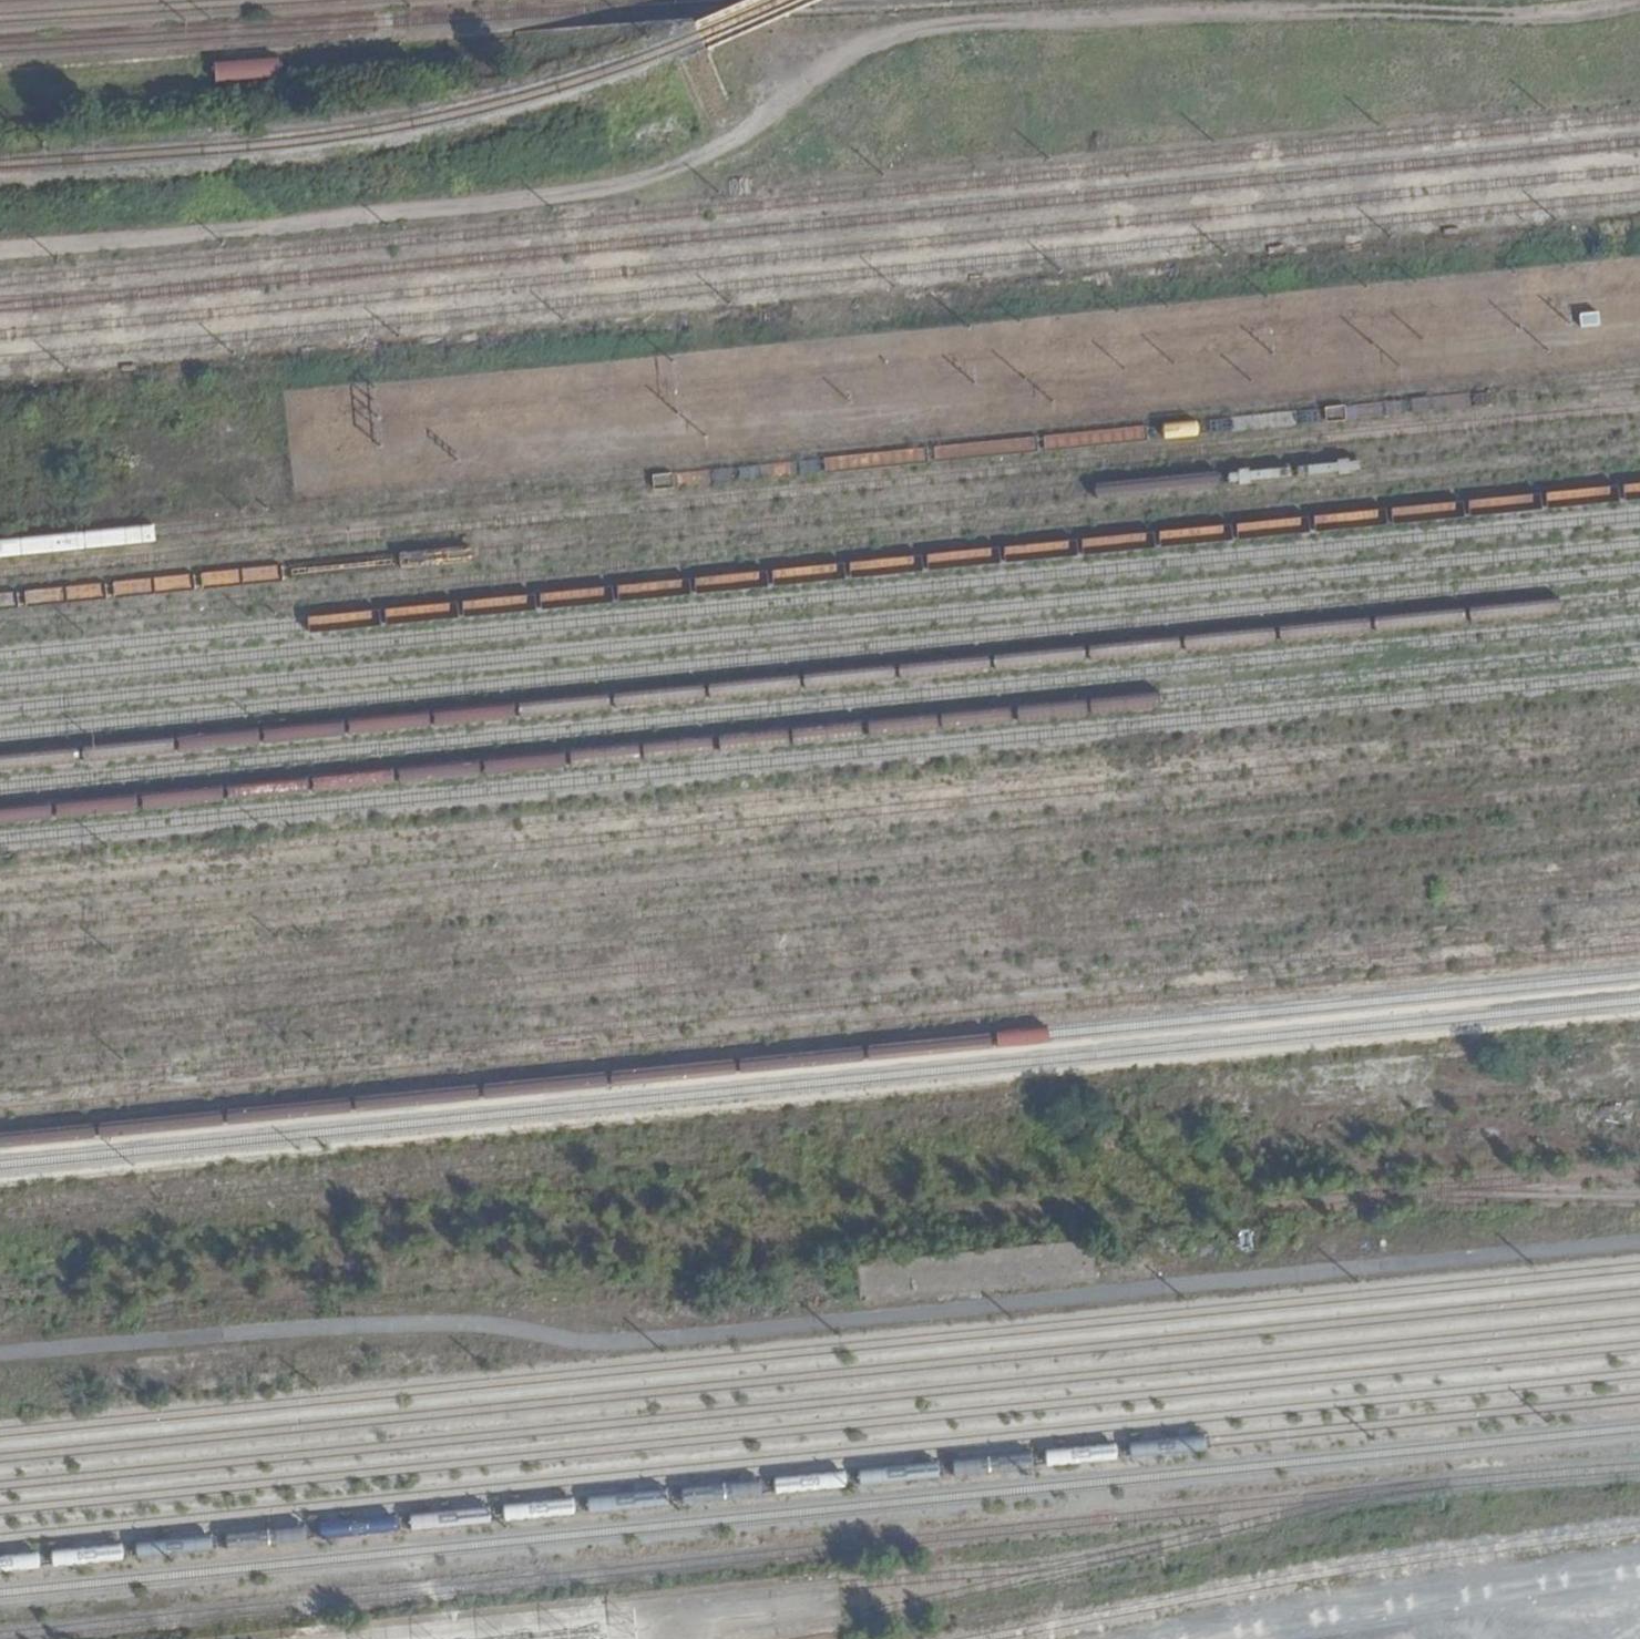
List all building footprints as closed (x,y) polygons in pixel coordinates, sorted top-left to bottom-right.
[(215,77),(277,75),(277,60),(215,62),(215,77)]
